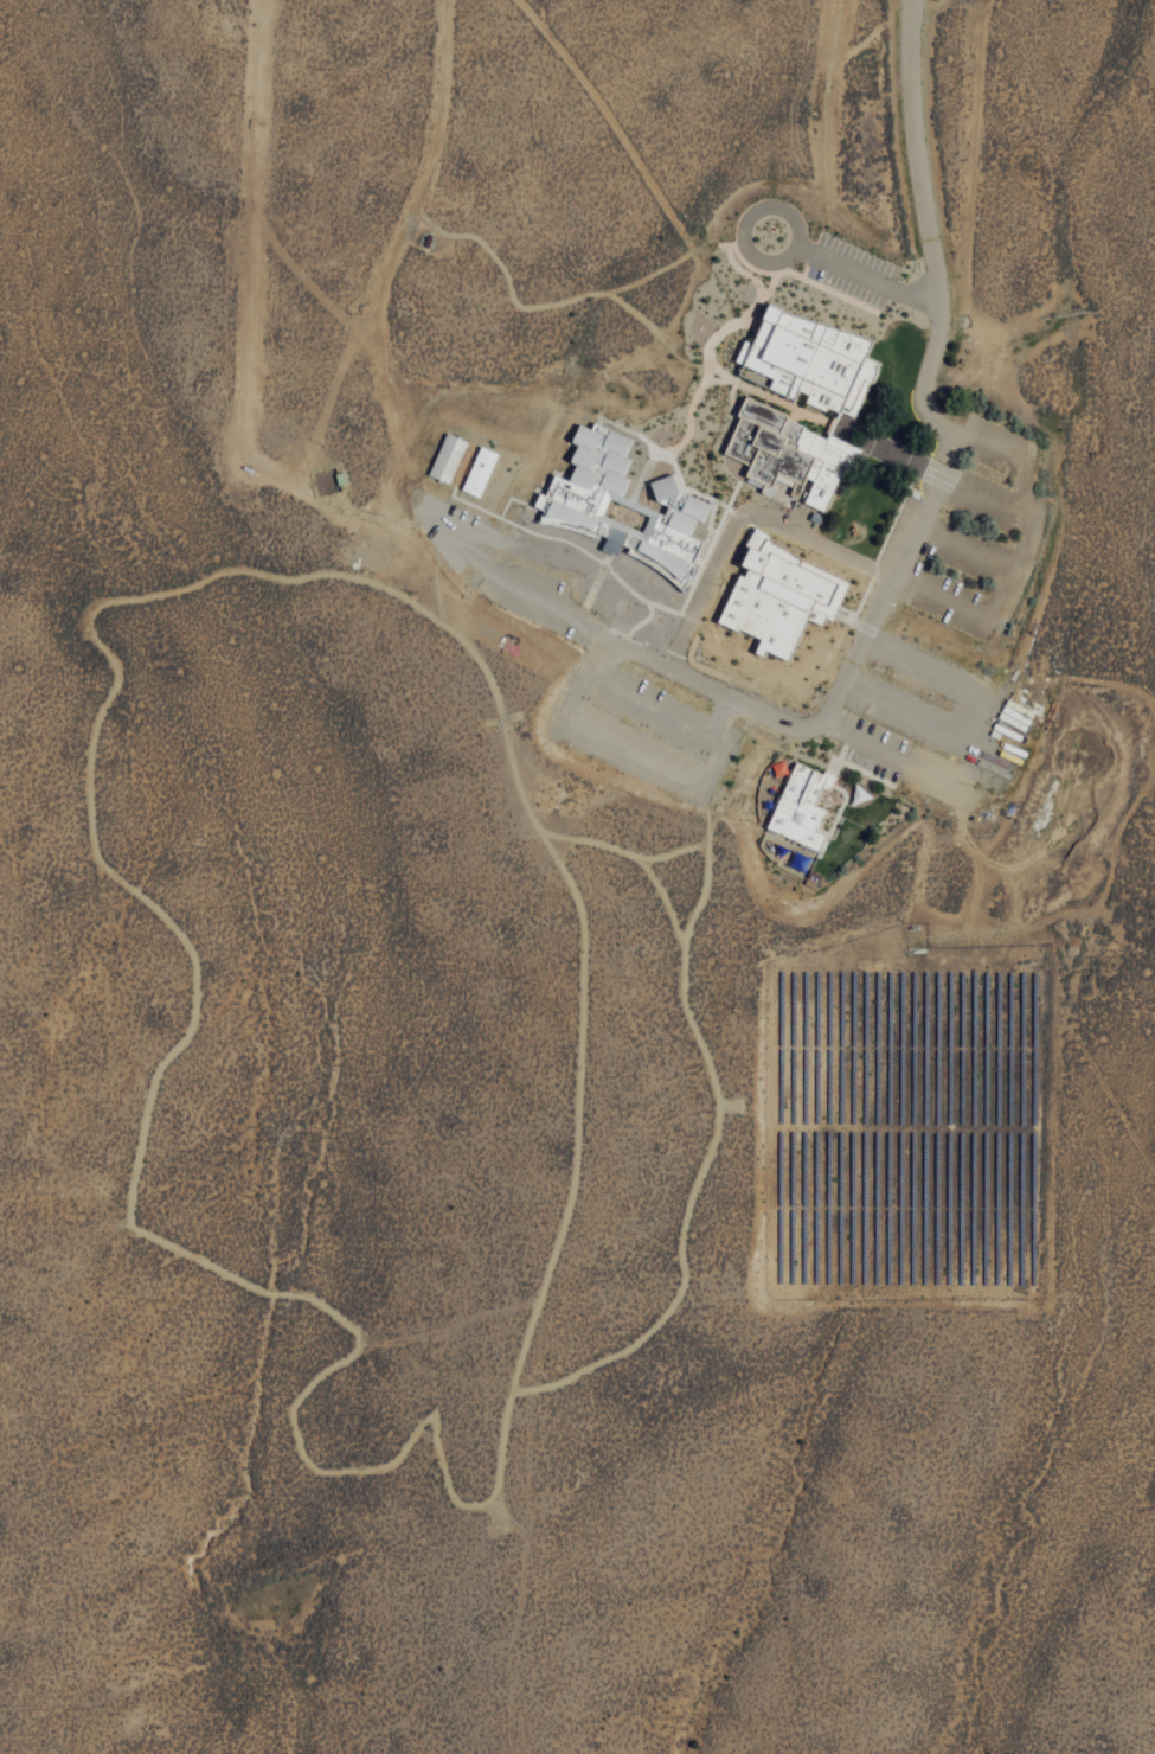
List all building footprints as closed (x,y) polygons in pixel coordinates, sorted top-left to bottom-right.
[(772,314),(874,354),(867,372),(881,378),(875,391),(868,388),(855,420),(846,416),(843,423),(810,410),(814,403),(803,398),(798,409),(789,405),(790,402),(775,395),(777,386),(738,371),(747,346),(757,351),(772,314)] [(749,405),(793,425),(790,429),(829,448),(832,442),(861,455),(828,523),(807,512),(817,491),(811,488),(808,497),(803,495),(800,505),(795,502),(793,507),(747,485),(752,475),(723,461),(749,405)] [(855,416),(838,410),(829,433),(847,439),(855,416)] [(582,431),(592,436),(597,425),(642,447),(633,466),(639,468),(630,486),(636,488),(628,504),(667,523),(670,516),(666,512),(662,513),(654,491),(675,484),(681,499),(713,513),(706,530),(700,527),(691,546),(702,552),(695,568),(556,504),(548,518),(538,513),(543,502),(550,505),(560,482),(573,489),(582,474),(575,470),(583,455),(572,449),(582,431)] [(450,440),(471,449),(454,493),(432,482),(450,440)] [(485,454),(502,461),(485,506),(466,498),(485,454)] [(759,550),(802,570),(791,595),(749,575),(759,550)] [(721,629),(742,582),(766,593),(765,596),(775,600),(771,608),(791,617),(787,627),(777,623),(766,646),(743,635),(742,639),(721,629)] [(798,768),(826,781),(827,777),(842,785),(835,800),(826,795),(819,813),(830,819),(820,840),(827,844),(821,858),(768,833),(798,768)]
